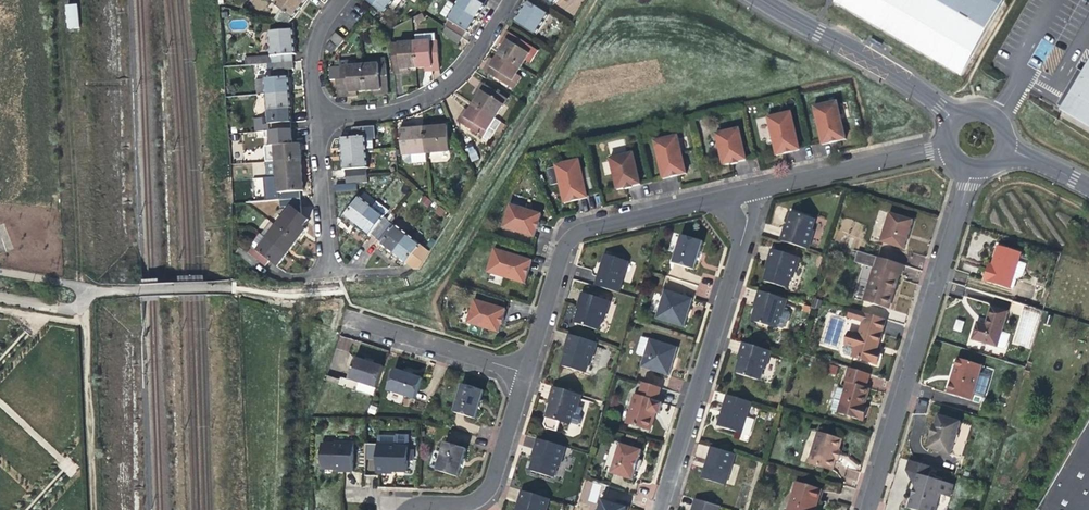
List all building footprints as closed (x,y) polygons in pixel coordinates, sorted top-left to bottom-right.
[(272,3),(281,10),(292,18),(293,19),(301,10),(308,0),(275,0),(272,3)] [(383,14),(395,0),(366,0),(383,14)] [(487,0),(458,0),(455,5),(477,20),(483,10),(486,6),(484,5),(487,0)] [(571,15),(584,0),(559,0),(557,2),(571,15)] [(962,73),(1002,0),(833,0),(832,4),(962,73)] [(515,23),(534,35),(547,14),(528,2),(522,12),(515,23)] [(440,14),(445,17),(452,6),(447,3),(440,14)] [(65,4),(66,29),(78,29),(77,4),(65,4)] [(445,26),(447,28),(463,38),(467,32),(469,33),(473,27),(477,20),(455,5),(446,19),(448,20),(445,26)] [(292,18),(281,10),(273,20),(289,23),(292,18)] [(459,44),(463,38),(447,28),(445,30),(445,35),(459,44)] [(270,57),(272,56),(293,55),(296,54),(295,42),(294,29),(267,31),(269,55),(270,57)] [(525,61),(533,48),(508,31),(503,38),(507,41),(504,46),(499,53),(521,67),(525,61)] [(329,41),(338,48),(345,40),(336,33),(329,41)] [(437,40),(414,42),(416,68),(424,67),(432,67),(433,72),(440,72),(437,40)] [(394,75),(400,75),(400,69),(407,69),(416,68),(414,42),(391,44),(394,75)] [(537,51),(533,48),(525,61),(529,63),(537,51)] [(482,70),(508,87),(516,75),(521,67),(499,53),(495,61),(490,67),(486,64),(482,70)] [(246,66),(272,64),(272,56),(270,57),(269,55),(245,57),(246,66)] [(293,55),(272,56),(272,64),(293,62),(293,55)] [(488,61),(486,64),(490,67),(495,61),(490,58),(488,61)] [(1060,108),(1088,125),(1088,58),(1060,108)] [(294,69),(293,62),(272,64),(273,71),(294,69)] [(381,90),(381,94),(388,94),(386,63),(372,65),(363,65),(365,91),(374,90),(381,90)] [(338,98),(349,97),(349,92),(356,92),(365,91),(363,65),(354,66),(340,67),(335,67),(338,98)] [(520,78),(516,75),(508,87),(513,89),(520,78)] [(287,77),(264,79),(265,95),(288,93),(288,86),(287,77)] [(257,96),(265,95),(264,79),(256,80),(257,96)] [(482,82),(478,88),(481,91),(477,97),(473,104),(495,118),(508,99),(482,82)] [(267,118),(290,116),(289,106),(288,93),(265,95),(267,118)] [(821,137),(844,132),(837,99),(813,104),(821,137)] [(483,138),(495,118),(473,104),(468,111),(464,117),(461,115),(457,120),(483,138)] [(775,148),(798,142),(791,110),(767,115),(775,148)] [(290,116),(267,118),(268,131),(291,130),(290,116)] [(268,131),(267,118),(259,119),(260,132),(268,131)] [(447,121),(439,122),(440,127),(433,127),(424,128),(426,154),(449,153),(447,121)] [(403,156),(426,154),(424,128),(415,129),(408,129),(408,124),(401,125),(403,156)] [(714,131),(721,163),(733,160),(745,158),(737,126),(714,131)] [(353,129),(354,138),(364,137),(375,136),(374,127),(353,129)] [(844,132),(821,137),(822,141),(834,138),(845,135),(844,132)] [(662,173),(686,168),(678,134),(655,139),(662,173)] [(375,139),(375,136),(364,137),(365,153),(373,152),(372,139),(375,139)] [(364,137),(354,138),(340,139),(341,148),(342,155),(365,153),(364,137)] [(798,142),(775,148),(775,151),(786,149),(799,146),(798,142)] [(301,144),(274,146),(275,161),(302,159),(301,152),(301,144)] [(466,148),(471,162),(479,159),(474,145),(466,148)] [(609,154),(616,187),(628,184),(639,182),(632,149),(609,154)] [(345,170),(345,177),(367,176),(365,153),(342,155),(342,165),(343,170),(345,170)] [(555,163),(563,197),(586,192),(578,158),(555,163)] [(275,161),(277,177),(303,175),(302,168),(302,159),(275,161)] [(267,178),(277,177),(275,161),(266,162),(267,178)] [(278,193),(279,193),(300,192),(304,191),(303,183),(303,175),(277,177),(278,193)] [(345,177),(346,185),(357,184),(368,183),(367,176),(345,177)] [(357,191),(357,184),(346,185),(335,185),(336,193),(357,191)] [(300,192),(279,193),(280,200),(300,198),(300,192)] [(586,192),(563,197),(564,200),(577,197),(587,195),(586,192)] [(428,207),(432,201),(423,196),(419,202),(428,207)] [(291,207),(301,206),(300,198),(280,200),(280,207),(291,207)] [(351,223),(356,227),(371,208),(359,198),(344,217),(351,223)] [(375,202),(371,208),(384,217),(388,212),(375,202)] [(538,222),(541,211),(510,202),(503,224),(534,234),(538,222)] [(301,206),(291,207),(302,215),(301,206)] [(307,219),(302,215),(291,207),(276,226),(297,242),(306,230),(302,226),(304,224),(307,219)] [(371,234),(384,217),(371,208),(356,227),(363,233),(369,237),(371,234)] [(782,239),(809,247),(815,227),(813,226),(816,215),(794,208),(789,222),(791,223),(790,226),(789,229),(785,228),(782,239)] [(880,241),(902,248),(907,233),(911,219),(888,212),(880,241)] [(384,217),(371,234),(376,238),(389,221),(384,217)] [(386,251),(392,255),(408,235),(389,221),(376,238),(382,243),(380,246),(386,251)] [(293,247),(297,242),(276,226),(271,222),(261,235),(266,238),(287,254),(293,247)] [(698,253),(703,238),(681,231),(673,259),(694,266),(698,253)] [(252,244),(253,248),(256,250),(266,238),(261,235),(260,234),(252,244)] [(405,265),(407,262),(420,245),(408,235),(392,255),(399,260),(405,265)] [(266,238),(256,250),(270,261),(278,267),(283,260),(287,254),(266,238)] [(420,245),(407,262),(418,270),(431,253),(420,245)] [(991,268),(987,267),(983,280),(1011,289),(1015,277),(1019,261),(1022,252),(998,245),(992,263),(991,268)] [(519,280),(526,257),(493,247),(486,270),(519,280)] [(773,247),(769,257),(773,258),(772,261),(771,263),(769,263),(765,277),(789,285),(792,274),(794,274),(800,256),(773,247)] [(270,261),(256,250),(253,248),(248,253),(258,261),(265,267),(270,261)] [(254,266),(258,261),(248,253),(243,249),(239,255),(254,266)] [(599,266),(594,282),(617,290),(627,258),(604,251),(599,266)] [(892,288),(895,289),(897,281),(899,274),(902,275),(905,264),(877,256),(864,299),(887,306),(892,288)] [(529,258),(526,257),(519,280),(522,281),(525,271),(529,258)] [(1027,264),(1019,261),(1015,277),(1017,278),(1024,275),(1027,264)] [(688,310),(692,295),(664,286),(656,314),(684,323),(688,310)] [(781,306),(784,307),(787,296),(760,288),(757,296),(761,297),(760,301),(759,304),(757,304),(753,318),(776,325),(776,323),(781,306)] [(889,307),(895,289),(892,288),(887,306),(889,307)] [(582,290),(579,298),(583,300),(581,306),(579,306),(578,311),(575,321),(597,328),(601,317),(603,317),(608,299),(582,290)] [(473,298),(466,321),(497,330),(501,318),(504,307),(473,298)] [(972,339),(999,347),(1002,334),(1010,310),(991,305),(987,317),(985,323),(977,321),(972,339)] [(781,306),(776,323),(783,325),(785,324),(787,319),(789,317),(791,312),(790,309),(784,307),(781,306)] [(878,331),(882,317),(864,312),(850,307),(847,316),(861,320),(857,334),(848,331),(844,343),(845,344),(843,352),(842,354),(850,356),(850,357),(875,364),(879,350),(875,349),(873,348),(874,343),(877,344),(880,332),(878,331)] [(1040,313),(1023,308),(1013,341),(1030,346),(1040,313)] [(956,319),(953,330),(961,332),(964,321),(956,319)] [(590,359),(596,340),(569,332),(567,340),(570,341),(568,349),(566,348),(564,354),(561,363),(585,370),(588,359),(590,359)] [(1002,334),(999,347),(1004,349),(1007,347),(1010,337),(1002,334)] [(673,360),(677,345),(649,336),(640,365),(669,373),(673,360)] [(766,368),(771,349),(744,341),(741,351),(744,352),(743,355),(742,358),(741,358),(737,372),(760,378),(763,368),(766,368)] [(354,355),(346,377),(358,381),(355,388),(371,394),(374,387),(382,365),(370,360),(354,355)] [(945,390),(971,398),(981,365),(955,357),(950,375),(945,390)] [(843,379),(846,380),(865,386),(869,372),(847,366),(843,379)] [(414,397),(421,376),(407,372),(393,367),(386,389),(414,397)] [(979,373),(974,394),(984,397),(989,375),(979,373)] [(637,393),(655,399),(659,386),(641,380),(637,393)] [(841,397),(862,403),(865,395),(867,386),(865,386),(846,380),(841,397)] [(452,409),(474,416),(478,402),(482,388),(461,381),(452,409)] [(548,406),(545,414),(558,418),(568,421),(569,420),(576,422),(579,421),(581,415),(579,412),(581,404),(576,403),(580,393),(553,384),(550,392),(549,392),(547,399),(548,399),(550,400),(548,406)] [(660,401),(655,399),(637,393),(635,393),(626,420),(646,427),(652,410),(657,411),(659,406),(660,401)] [(751,401),(728,394),(723,410),(718,425),(741,432),(751,401)] [(862,403),(841,397),(836,411),(861,418),(866,404),(862,403)] [(558,418),(545,414),(543,421),(544,425),(555,428),(558,418)] [(928,448),(952,455),(962,422),(939,415),(936,425),(933,424),(931,433),(929,437),(931,438),(928,448)] [(1037,509),(1088,509),(1088,419),(1036,509),(1037,509)] [(831,468),(835,457),(835,456),(834,455),(836,448),(837,449),(837,448),(841,437),(818,430),(809,461),(831,468)] [(558,463),(564,443),(537,435),(534,446),(537,447),(536,450),(535,453),(534,452),(529,466),(552,473),(556,462),(558,463)] [(352,470),(353,440),(334,439),(334,442),(321,442),(320,467),(336,467),(336,466),(339,466),(343,466),(343,470),(352,470)] [(434,468),(456,474),(460,460),(464,446),(443,440),(434,468)] [(637,461),(641,447),(620,440),(610,471),(632,477),(637,461)] [(406,447),(406,445),(393,444),(393,442),(386,442),(375,441),(374,470),(383,470),(383,467),(386,467),(390,467),(390,468),(405,469),(405,457),(411,457),(411,448),(406,447)] [(735,453),(712,446),(707,461),(702,477),(726,484),(735,453)] [(905,468),(916,484),(918,473),(928,476),(930,464),(908,458),(905,468)] [(928,476),(918,473),(916,484),(913,492),(909,507),(917,509),(937,509),(938,506),(937,505),(940,493),(950,497),(954,485),(928,476)] [(822,490),(798,482),(789,509),(818,509),(816,508),(822,490)] [(828,482),(826,490),(839,493),(841,486),(828,482)] [(548,496),(521,488),(517,500),(520,501),(519,504),(519,507),(517,506),(516,509),(544,509),(548,496)] [(824,490),(822,490),(816,508),(818,509),(821,502),(824,490)] [(696,497),(692,509),(718,509),(719,504),(696,497)] [(627,506),(598,498),(595,509),(626,509),(627,506)]
